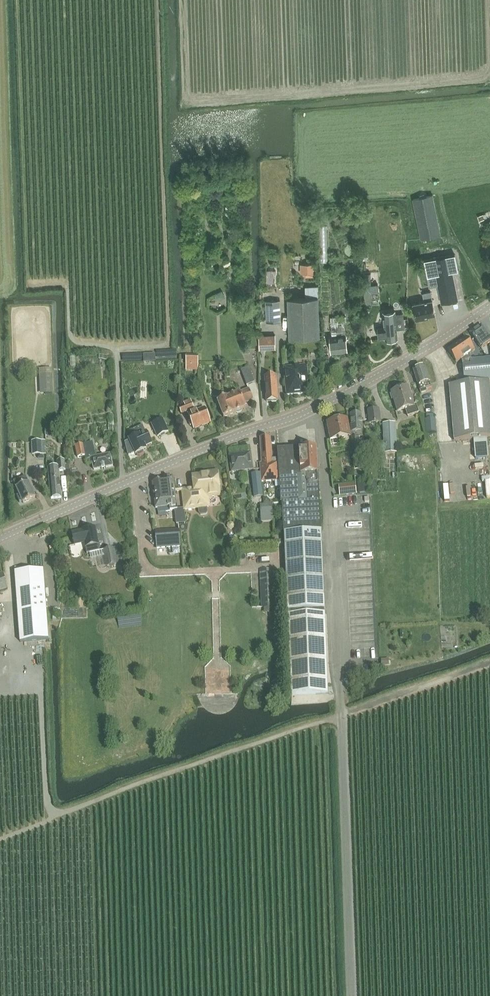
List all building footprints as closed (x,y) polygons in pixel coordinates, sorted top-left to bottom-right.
[(413,198),(421,239),(440,234),(432,194),(413,198)] [(325,224),(316,225),(317,262),(325,262),(325,224)] [(445,257),(425,261),(430,287),(437,285),(441,304),(458,300),(452,271),(458,270),(455,254),(445,257)] [(313,264),(306,264),(306,277),(314,277),(313,264)] [(431,292),(422,293),(424,301),(413,303),(416,319),(418,319),(419,320),(423,319),(424,318),(425,317),(425,316),(435,314),(431,292)] [(288,298),(290,338),(319,336),(318,297),(288,298)] [(279,300),(266,301),(267,321),(280,320),(279,300)] [(385,327),(378,328),(379,338),(385,337),(386,339),(398,338),(397,329),(405,329),(403,313),(396,314),(395,311),(383,312),(384,315),(385,327)] [(470,332),(481,349),(489,343),(489,338),(481,325),(470,332)] [(276,348),(275,334),(259,334),(259,349),(276,348)] [(447,348),(456,361),(459,358),(461,361),(471,360),(469,351),(475,347),(466,335),(447,348)] [(331,353),(347,351),(345,336),(329,338),(331,353)] [(186,355),(185,364),(198,364),(199,355),(186,355)] [(449,385),(454,441),(489,438),(489,394),(489,381),(489,358),(471,360),(461,361),(463,384),(449,385)] [(247,385),(255,382),(248,366),(241,369),(247,385)] [(308,393),(306,381),(308,381),(307,366),(284,368),(287,395),(308,393)] [(425,367),(413,370),(421,394),(432,390),(425,367)] [(40,369),(40,393),(53,393),(53,368),(40,369)] [(279,401),(278,377),(266,378),(267,402),(279,401)] [(406,409),(408,417),(418,413),(415,405),(414,406),(408,387),(391,392),(397,412),(406,409)] [(218,401),(224,417),(236,412),(237,413),(242,411),(242,410),(246,408),(244,405),(253,401),(249,389),(218,401)] [(185,406),(179,408),(182,414),(189,411),(190,414),(194,413),(192,410),(193,410),(189,400),(183,403),(185,406)] [(189,415),(194,429),(210,423),(205,409),(194,413),(190,414),(189,415)] [(369,423),(378,423),(378,410),(369,411),(369,423)] [(361,414),(350,414),(354,464),(361,464),(360,456),(359,437),(363,437),(361,414)] [(152,424),(157,436),(168,431),(163,419),(152,424)] [(349,436),(348,427),(346,419),(335,421),(334,419),(329,420),(329,422),(327,422),(330,439),(349,436)] [(395,423),(383,423),(384,453),(391,453),(396,453),(395,423)] [(130,441),(125,443),(128,453),(129,455),(135,452),(136,454),(137,454),(137,455),(139,456),(143,454),(144,452),(143,451),(146,449),(145,447),(152,444),(146,431),(145,432),(142,425),(136,428),(130,431),(133,438),(129,440),(130,441)] [(271,438),(260,438),(262,463),(260,463),(262,482),(275,481),(280,481),(278,458),(272,459),(271,438)] [(32,441),(32,455),(41,455),(41,441),(32,441)] [(75,447),(77,458),(84,457),(85,460),(91,458),(94,470),(113,466),(110,454),(95,458),(92,443),(75,447)] [(316,447),(278,450),(278,458),(280,481),(280,487),(281,502),(283,502),(292,695),(328,694),(325,613),(321,531),(320,496),(316,447)] [(230,455),(232,471),(254,469),(252,453),(230,455)] [(64,460),(63,460),(57,461),(57,467),(48,467),(51,498),(61,498),(59,471),(65,470),(64,460)] [(453,483),(456,482),(457,496),(463,496),(462,479),(457,479),(457,464),(452,464),(453,483)] [(198,507),(199,513),(201,515),(206,514),(207,512),(207,506),(208,506),(207,497),(219,495),(216,471),(207,473),(207,474),(194,476),(195,488),(182,490),(185,509),(198,507)] [(260,472),(252,473),(255,497),(263,496),(260,472)] [(26,476),(13,482),(17,489),(20,495),(18,496),(19,502),(20,503),(22,501),(23,503),(36,498),(29,483),(26,476)] [(164,481),(152,482),(156,509),(158,508),(158,512),(175,510),(177,510),(177,509),(173,477),(166,478),(164,480),(164,481)] [(443,486),(443,499),(452,499),(452,486),(443,486)] [(260,504),(261,522),(274,521),(272,503),(260,504)] [(177,510),(175,510),(176,519),(185,518),(185,511),(184,511),(183,509),(177,509),(177,510)] [(84,542),(87,553),(100,551),(95,527),(82,530),(82,531),(72,533),(74,544),(84,542)] [(156,535),(157,548),(180,546),(179,534),(156,535)] [(104,550),(107,566),(116,565),(113,548),(104,550)] [(272,569),(260,570),(262,606),(274,605),(272,569)] [(20,642),(48,639),(43,570),(15,572),(20,642)] [(205,691),(229,692),(229,675),(206,674),(205,691)] [(271,681),(276,690),(282,687),(278,678),(271,681)]
